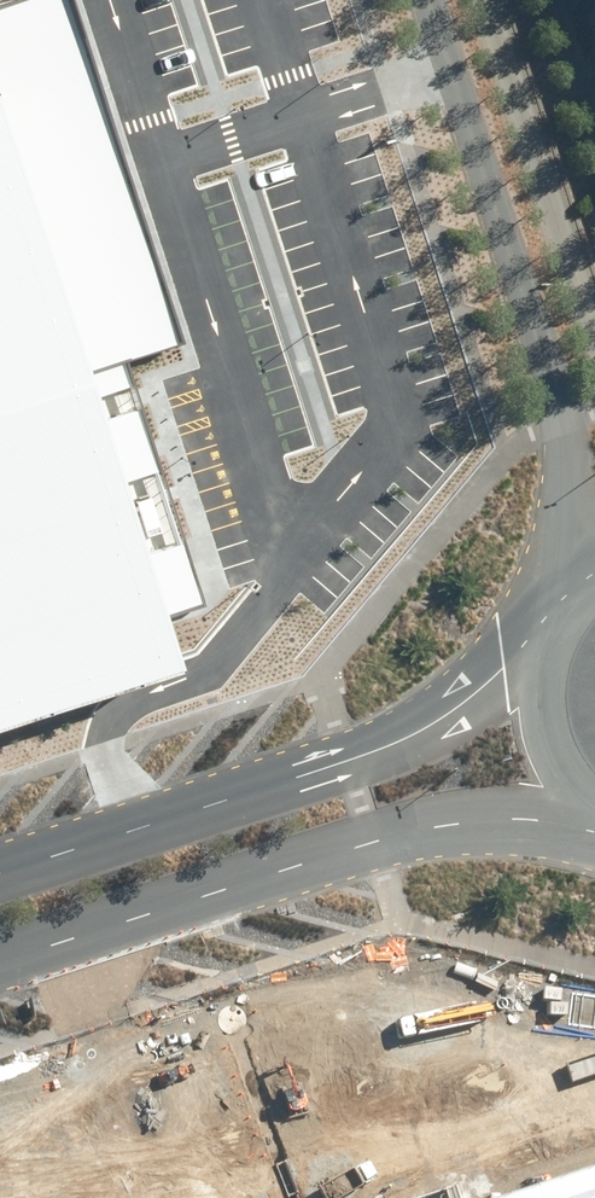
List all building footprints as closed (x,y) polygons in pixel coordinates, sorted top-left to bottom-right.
[(198,652),(104,374),(151,358),(169,352),(52,7),(0,25),(0,719),(198,652)] [(563,1197),(594,1197),(594,1188),(563,1197)]
